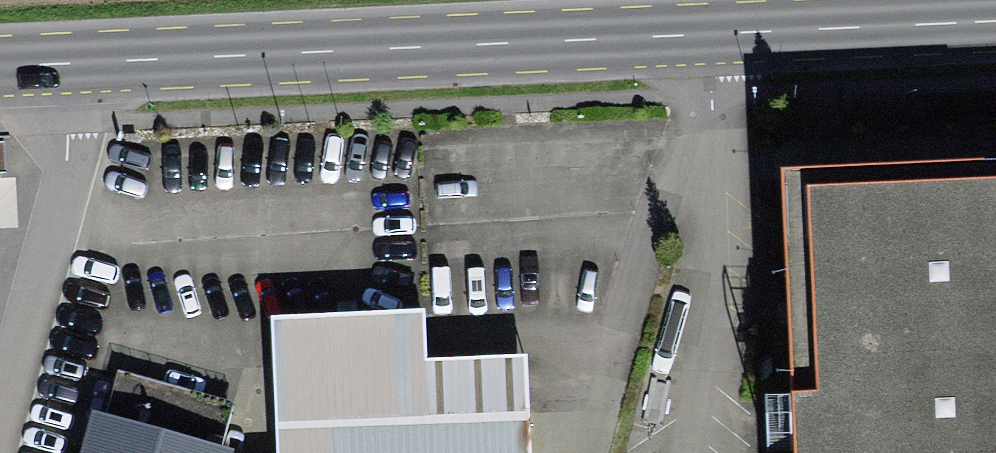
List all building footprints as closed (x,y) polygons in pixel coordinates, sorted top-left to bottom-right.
[(786,185),(798,452),(995,452),(995,176),(786,185)] [(279,452),(532,452),(530,415),(432,419),(428,322),(274,328),(279,452)] [(231,413),(117,381),(97,452),(220,452),(231,413)]
